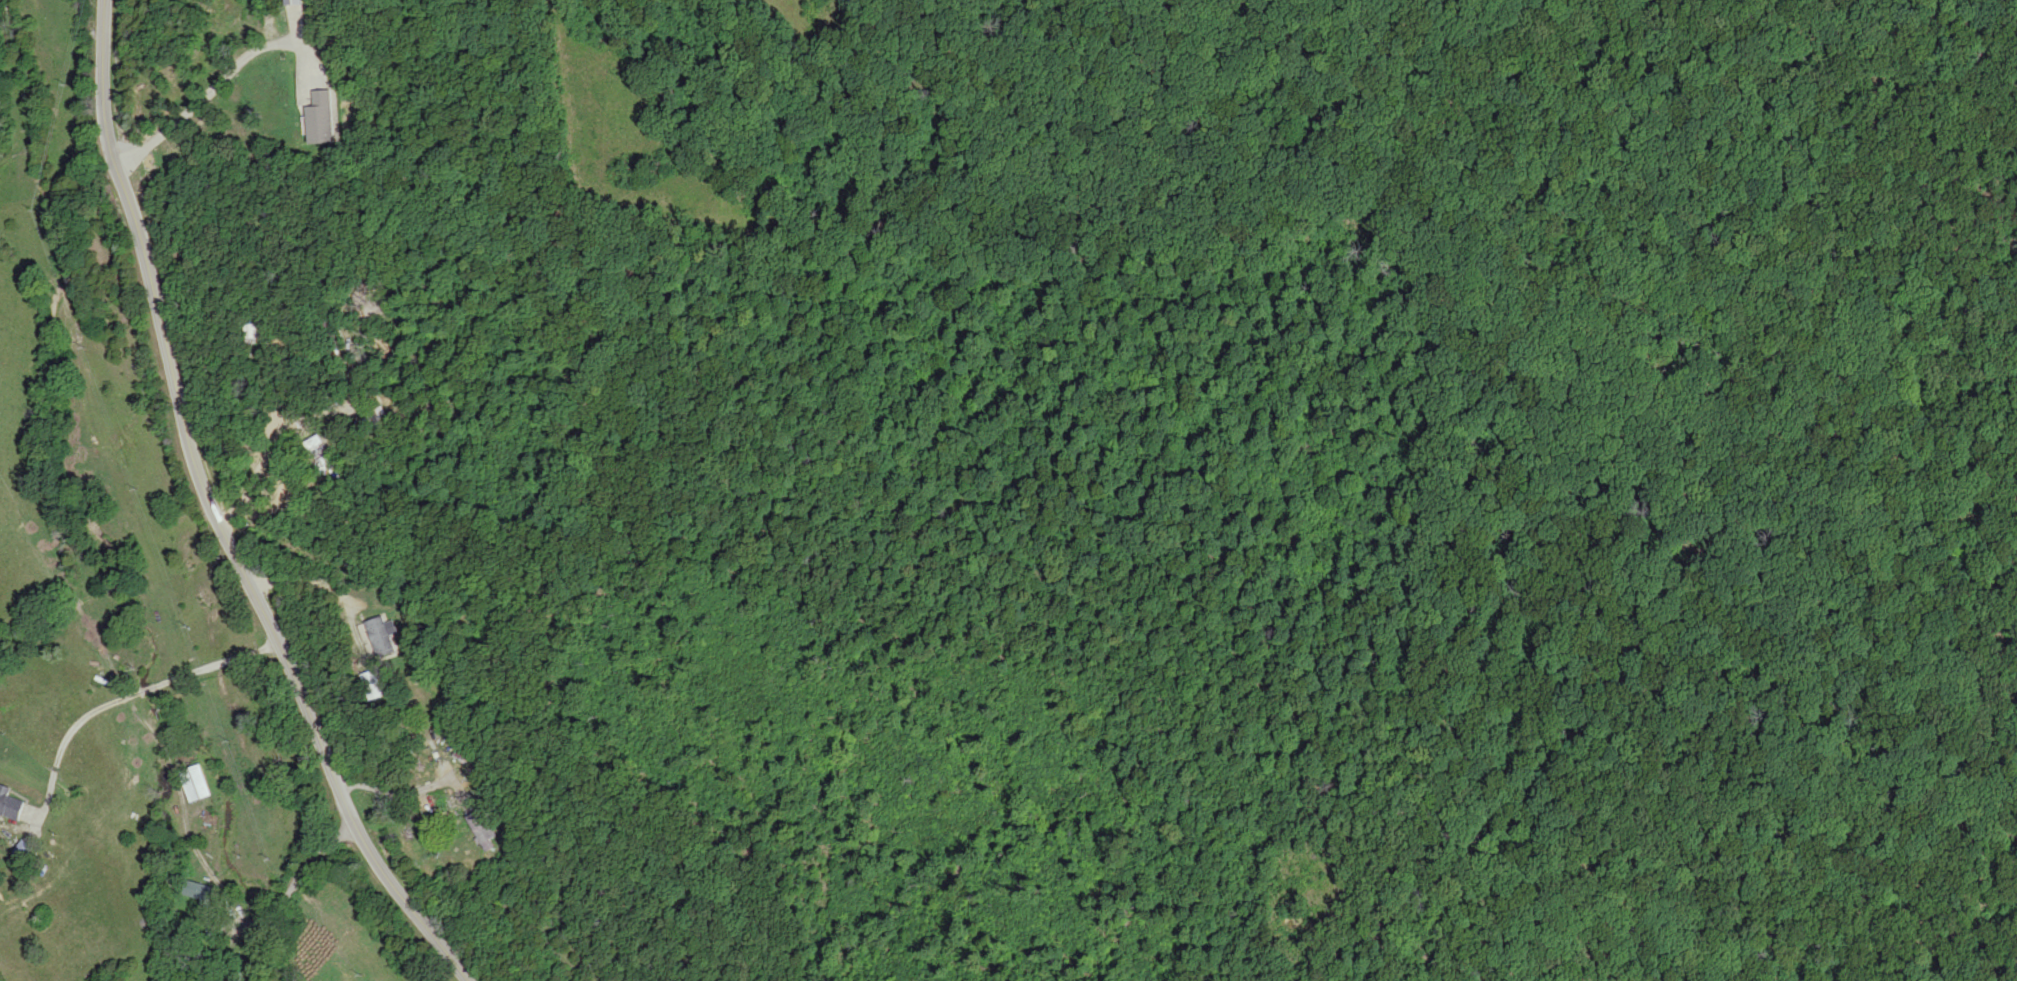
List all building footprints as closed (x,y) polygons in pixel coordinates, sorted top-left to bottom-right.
[(334,142),(332,91),(315,92),(316,107),(309,107),(310,143),(334,142)] [(258,324),(247,324),(247,341),(258,341),(258,324)] [(382,658),(398,651),(383,616),(366,623),(382,658)] [(364,674),(371,701),(383,697),(377,671),(364,674)] [(180,772),(193,804),(213,796),(201,764),(180,772)] [(25,801),(9,796),(11,789),(0,786),(0,815),(20,820),(25,801)]
